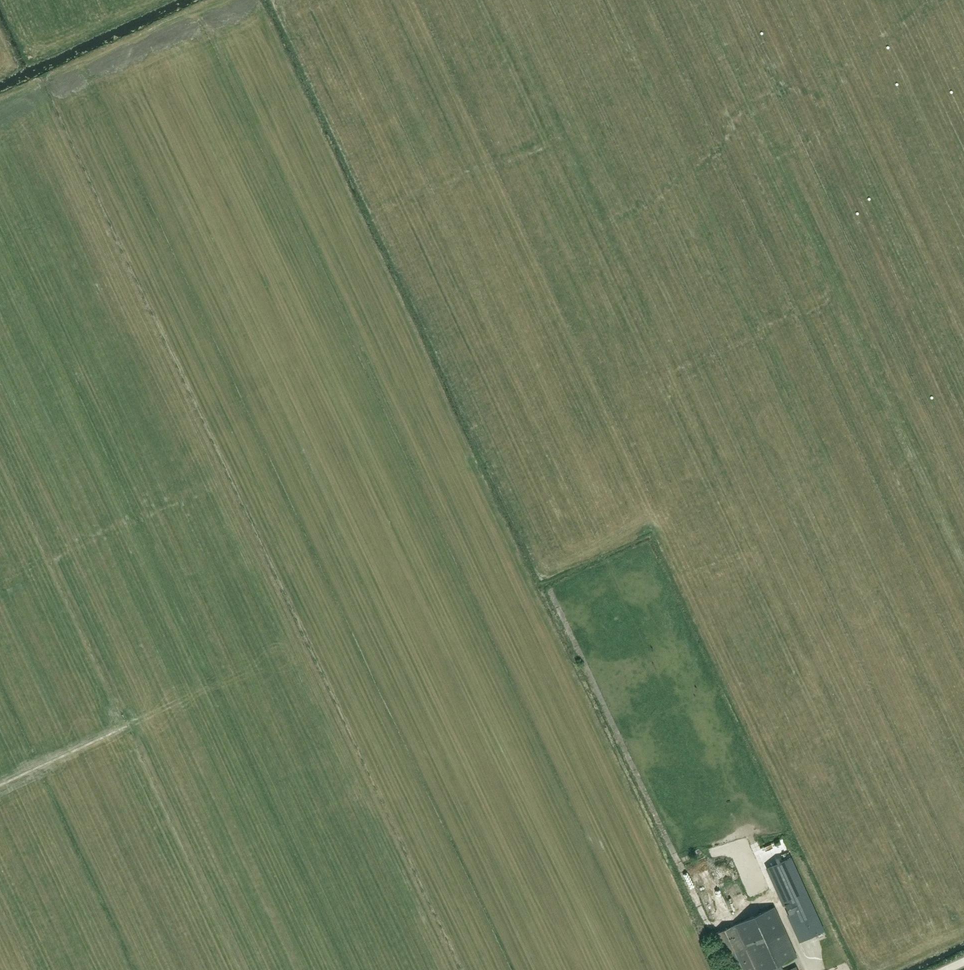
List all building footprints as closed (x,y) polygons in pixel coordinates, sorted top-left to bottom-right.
[(734,864),(732,857),(725,859),(727,866),(734,864)] [(768,867),(801,939),(824,929),(791,857),(768,867)] [(747,865),(741,867),(745,878),(751,876),(747,865)] [(736,867),(732,868),(735,880),(740,879),(736,867)] [(724,873),(727,884),(732,882),(729,871),(724,873)] [(704,888),(711,886),(710,878),(703,879),(704,888)] [(737,890),(740,899),(745,898),(743,888),(737,890)] [(780,964),(797,957),(774,907),(715,933),(732,969),(783,969),(780,964)]
